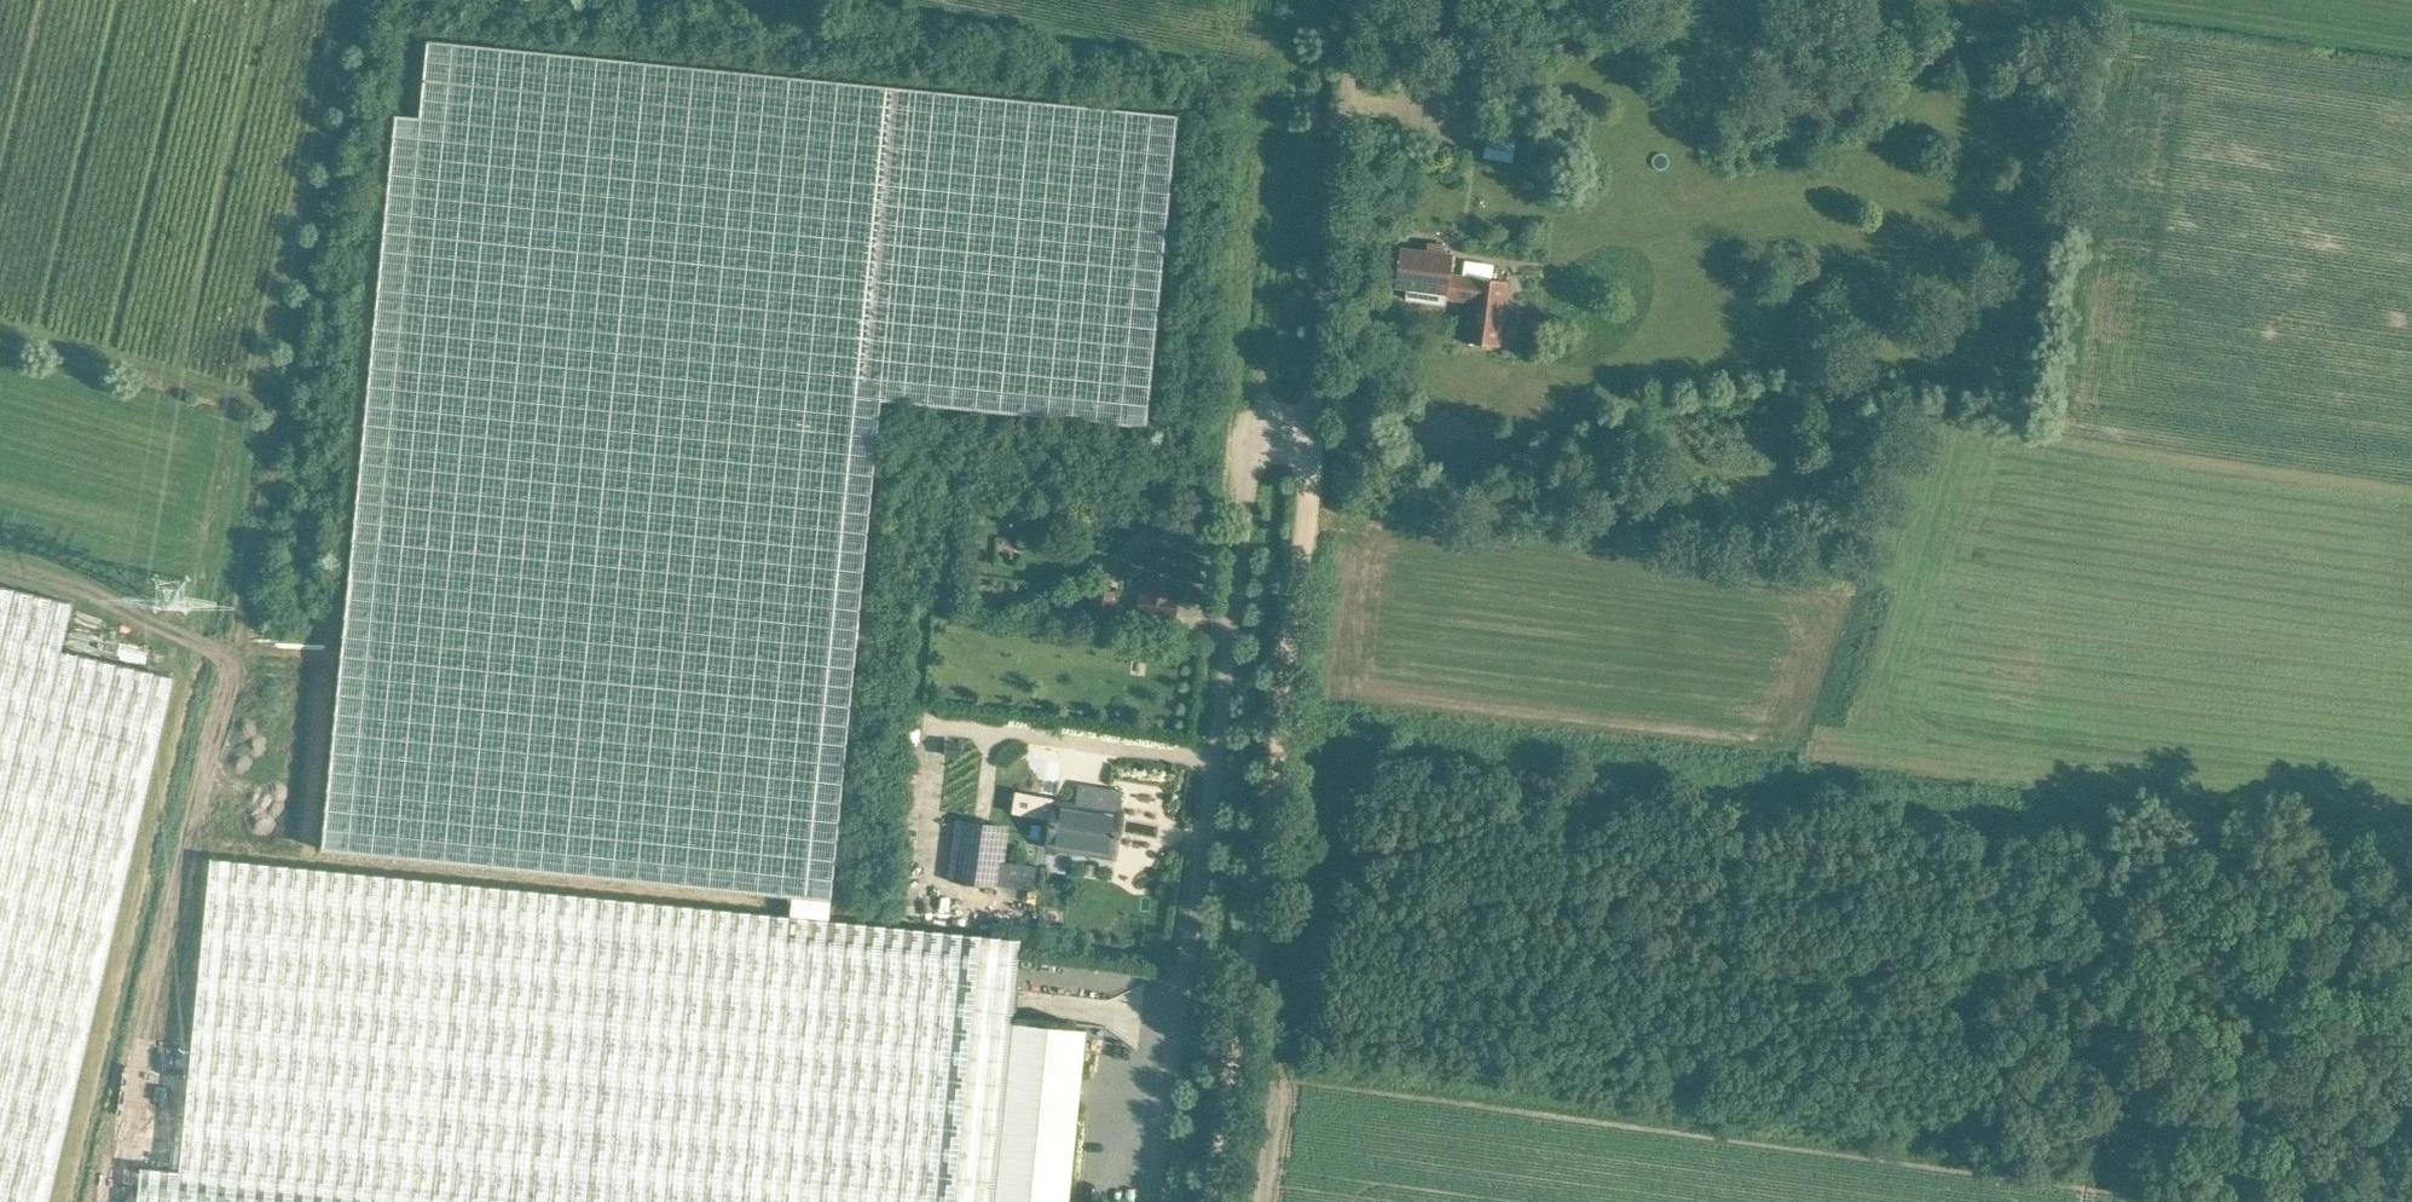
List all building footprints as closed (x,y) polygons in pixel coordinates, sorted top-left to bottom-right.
[(790,919),(828,923),(881,400),(1145,426),(1176,115),(428,40),(420,117),(396,115),(323,850),(792,897),(790,919)] [(1448,293),(1454,255),(1443,253),(1443,248),(1437,247),(1437,252),(1400,247),(1395,286),(1448,293)] [(1475,277),(1465,343),(1499,348),(1509,282),(1475,277)] [(1126,581),(1120,581),(1119,602),(1136,602),(1138,544),(1127,543),(1126,581)] [(1177,596),(1173,596),(1167,595),(1168,587),(1174,588),(1177,557),(1147,554),(1143,593),(1140,592),(1138,614),(1174,618),(1177,596)] [(174,678),(62,651),(73,604),(0,587),(0,1201),(49,1201),(174,678)] [(1112,629),(1114,591),(1089,589),(1086,626),(1112,629)] [(948,743),(947,754),(958,755),(960,745),(948,743)] [(1145,856),(1148,836),(1115,831),(1121,792),(1080,786),(1076,809),(1057,806),(1051,842),(1111,852),(1145,856)] [(958,822),(950,881),(1000,888),(1001,878),(1034,882),(1036,868),(1003,863),(1008,828),(958,822)] [(1086,850),(1084,864),(1101,866),(1103,852),(1086,850)] [(1086,1033),(1013,1025),(1021,943),(828,923),(790,919),(210,858),(179,1171),(141,1167),(137,1201),(1068,1201),(1086,1033)] [(993,899),(992,917),(1042,919),(1043,901),(993,899)]
